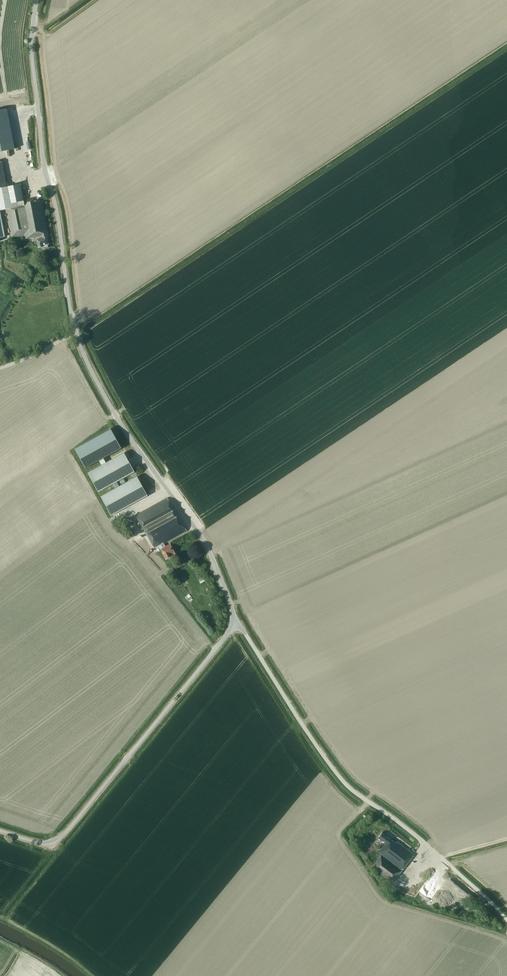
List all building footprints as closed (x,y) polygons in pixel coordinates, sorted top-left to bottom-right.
[(7,108),(0,110),(0,152),(15,149),(7,108)] [(24,206),(6,209),(7,217),(11,238),(24,235),(25,239),(41,236),(41,238),(36,239),(38,248),(44,247),(44,248),(45,248),(48,248),(48,247),(48,244),(49,244),(47,237),(49,237),(47,229),(42,202),(24,206)] [(111,428),(74,448),(85,468),(99,461),(101,466),(106,463),(104,458),(121,448),(111,428)] [(119,486),(116,481),(134,472),(124,453),(106,463),(101,466),(88,473),(98,491),(111,484),(114,489),(101,496),(111,515),(147,495),(137,477),(119,486)] [(135,515),(138,520),(154,548),(161,544),(163,548),(161,549),(166,558),(170,556),(171,557),(175,555),(170,544),(165,546),(164,544),(187,531),(167,498),(135,515)] [(397,841),(396,843),(390,838),(382,832),(378,838),(385,843),(378,852),(381,854),(372,867),(392,883),(414,854),(397,841)]
